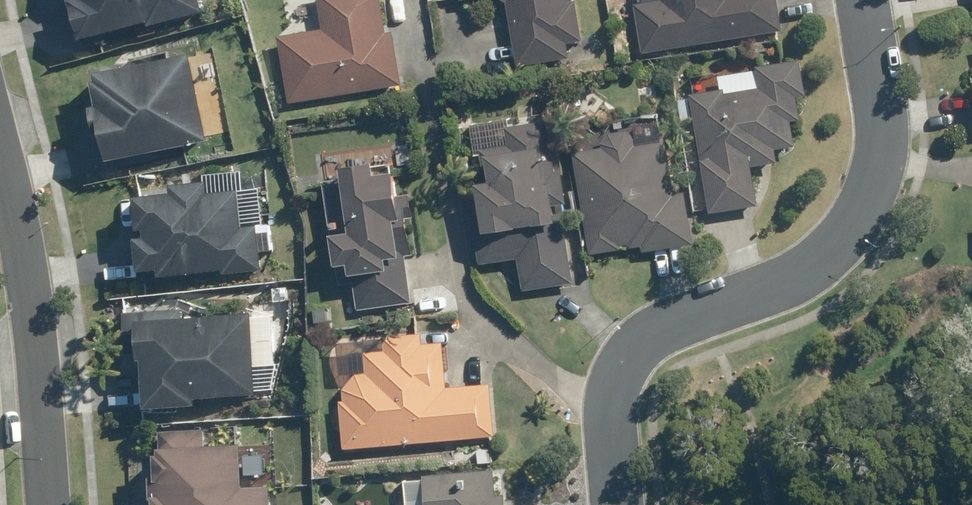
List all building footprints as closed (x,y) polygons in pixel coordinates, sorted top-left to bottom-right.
[(94,41),(139,29),(142,38),(163,32),(161,25),(209,12),(206,0),(83,0),(94,41)] [(320,29),(276,37),(286,104),(398,85),(389,32),(382,33),(377,0),(316,0),(320,29)] [(526,66),(578,58),(575,44),(591,42),(584,1),(578,2),(577,0),(512,0),(516,2),(526,66)] [(658,1),(632,5),(640,53),(780,31),(775,0),(658,0),(658,1)] [(215,141),(197,54),(106,74),(118,134),(112,135),(118,161),(215,141)] [(795,61),(753,68),(757,89),(722,94),(721,89),(687,95),(688,99),(675,101),(679,121),(691,119),(706,213),(754,205),(748,168),(773,164),(771,150),(791,147),(787,121),(796,120),(792,96),(801,95),(795,61)] [(501,127),(505,147),(478,151),(482,183),(470,185),(476,230),(471,230),(476,264),(514,258),(519,291),(570,283),(558,205),(563,205),(558,170),(550,171),(543,121),(501,127)] [(598,144),(599,149),(571,154),(587,255),(638,246),(639,254),(690,245),(681,193),(671,195),(661,138),(632,143),(632,138),(622,132),(606,134),(598,144)] [(477,151),(460,151),(460,179),(477,179),(477,151)] [(409,256),(405,219),(408,219),(406,195),(390,197),(387,175),(367,177),(366,165),(334,168),(336,181),(320,183),(329,267),(335,266),(337,284),(351,283),(354,309),(409,303),(404,257),(409,256)] [(148,194),(148,237),(149,272),(167,272),(167,276),(264,274),(263,225),(247,225),(246,190),(215,191),(215,184),(183,184),(183,193),(148,194)] [(258,319),(187,319),(187,305),(130,305),(130,340),(149,340),(150,365),(157,365),(158,409),(206,407),(206,397),(260,395),(258,319)] [(352,375),(340,389),(341,402),(337,402),(341,448),(490,437),(487,385),(442,389),(438,342),(419,344),(418,334),(381,337),(382,352),(360,353),(362,375),(352,375)] [(165,504),(282,504),(283,487),(273,487),(275,446),(216,443),(217,426),(169,424),(165,504)] [(401,483),(403,504),(502,504),(501,496),(492,496),(489,470),(420,476),(421,482),(401,483)]
